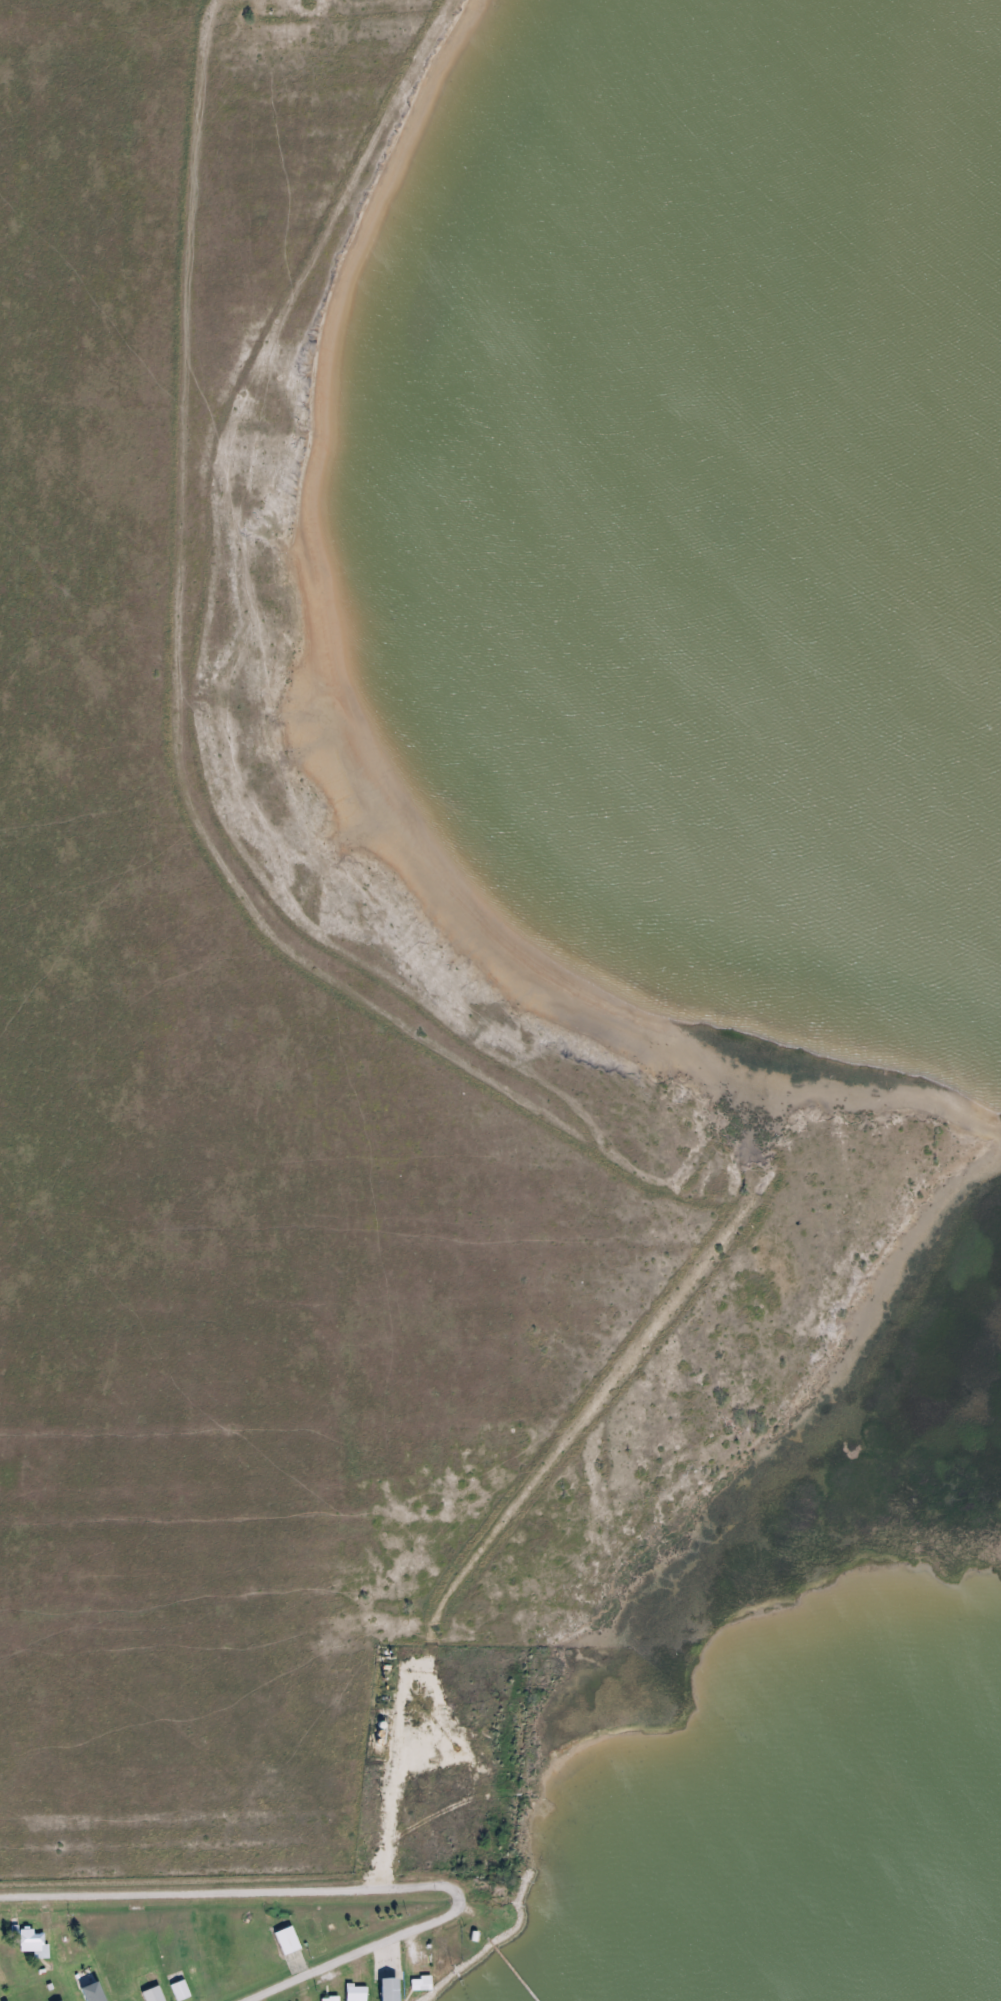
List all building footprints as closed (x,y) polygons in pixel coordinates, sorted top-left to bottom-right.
[(285,1955),(302,1949),(294,1926),(276,1933),(285,1955)] [(50,1958),(50,1944),(45,1945),(45,1934),(35,1934),(35,1928),(21,1928),(22,1952),(35,1952),(35,1959),(50,1958)] [(383,1979),(384,2000),(402,2000),(401,1978),(383,1979)] [(84,1988),(88,2000),(109,2000),(102,1982),(84,1988)] [(160,1985),(143,1992),(147,2000),(167,2000),(160,1985)] [(368,1986),(348,1986),(347,2000),(367,2000),(368,1986)]
